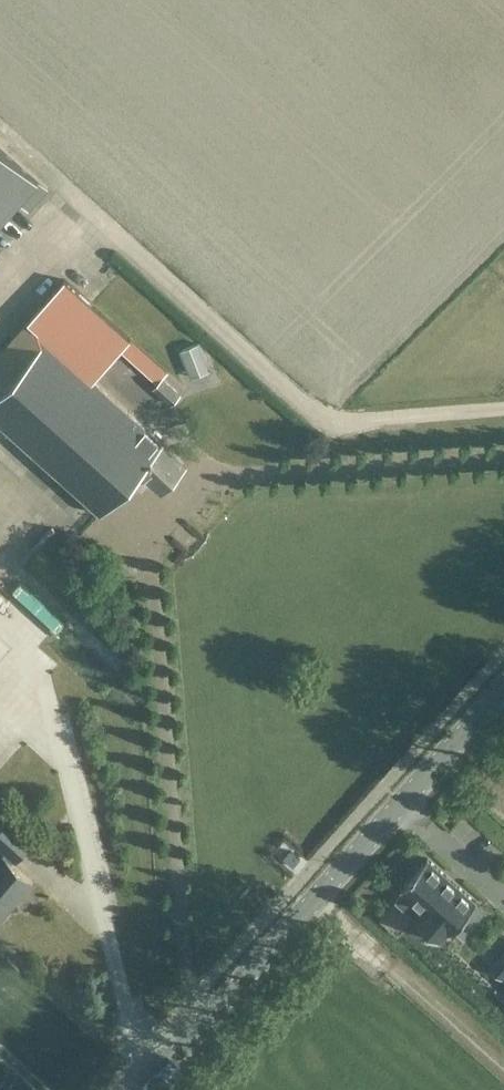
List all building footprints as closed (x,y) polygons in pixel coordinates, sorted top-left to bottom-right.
[(20,201),(29,210),(50,187),(40,179),(0,143),(0,224),(20,201)] [(94,379),(123,346),(160,379),(162,377),(169,370),(132,337),(65,277),(27,319),(0,350),(0,424),(100,513),(139,470),(159,488),(184,460),(94,379)] [(197,367),(210,361),(204,347),(190,353),(197,367)] [(180,394),(162,377),(160,379),(155,385),(173,401),(180,394)] [(34,880),(14,861),(33,840),(9,818),(0,828),(0,844),(5,849),(0,855),(0,917),(34,880)] [(406,892),(396,903),(441,943),(477,902),(427,857),(401,887),(406,892)] [(503,973),(503,953),(491,967),(502,976),(503,973)]
